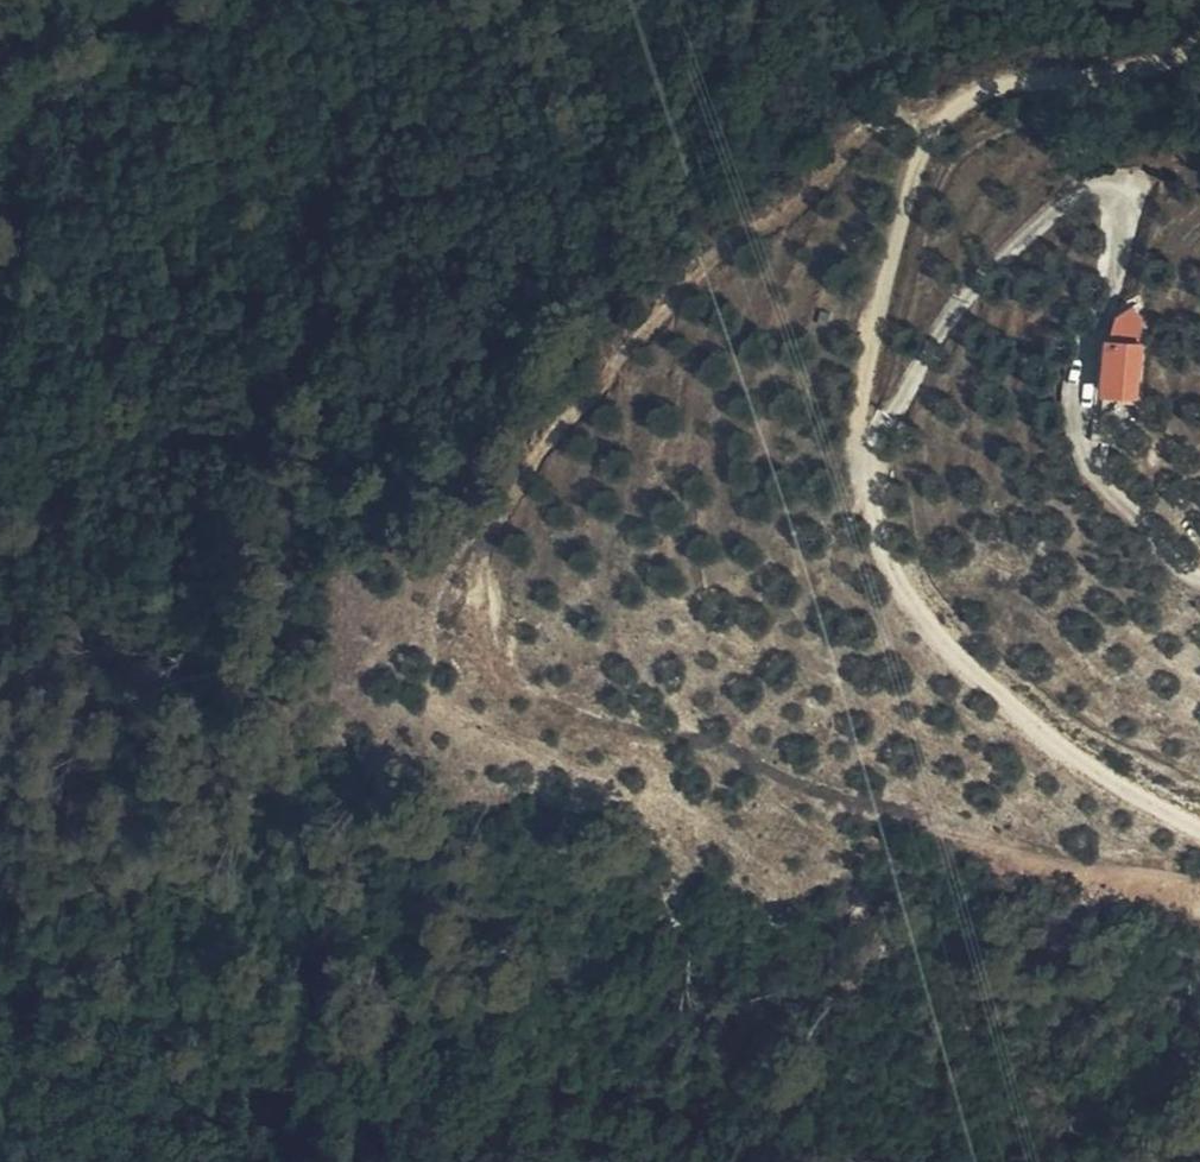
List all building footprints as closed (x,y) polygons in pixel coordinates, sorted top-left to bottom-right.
[(1110,367),(1114,316),(1079,314),(1073,364),(1110,367)]
